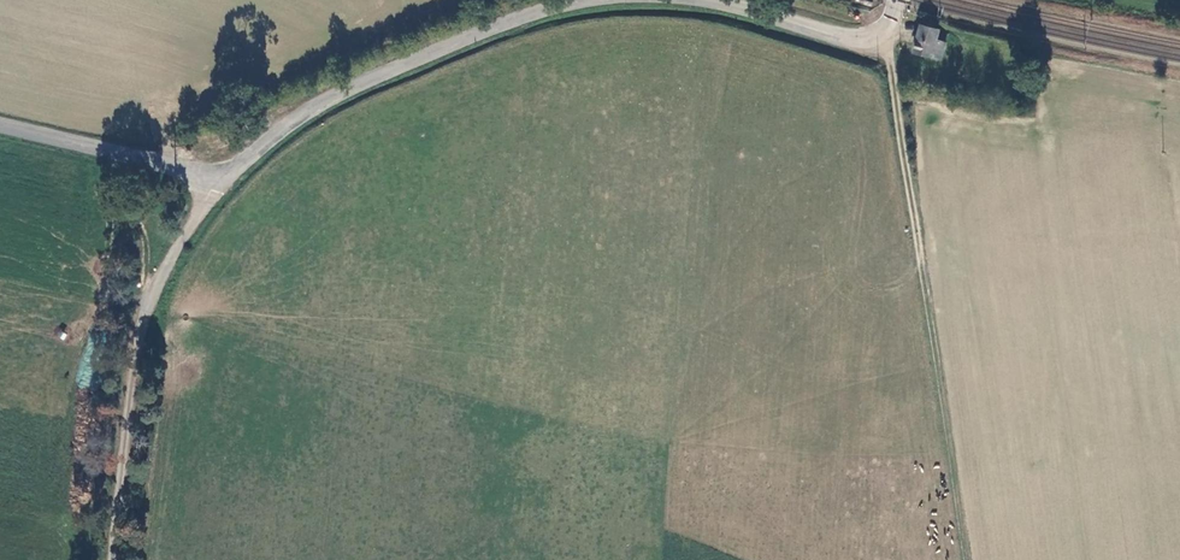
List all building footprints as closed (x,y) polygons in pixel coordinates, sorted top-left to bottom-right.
[(914,51),(941,58),(945,41),(935,39),(938,29),(920,25),(914,51)]
